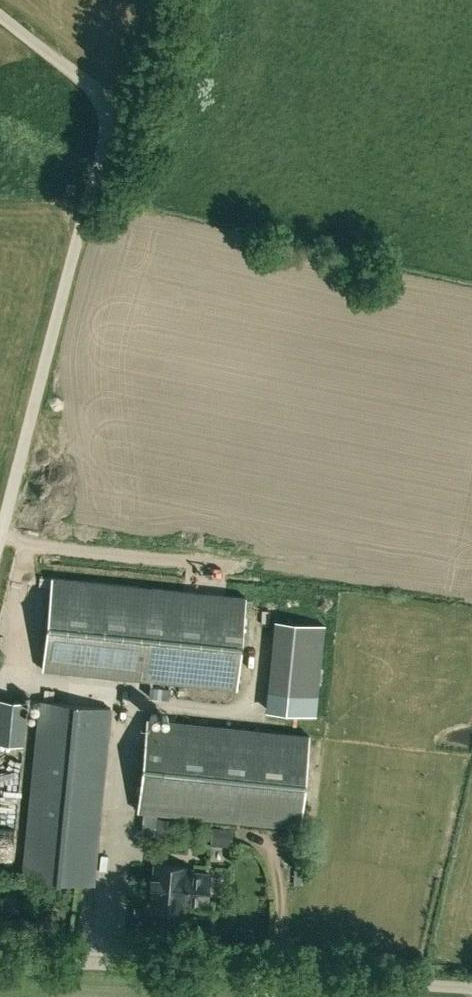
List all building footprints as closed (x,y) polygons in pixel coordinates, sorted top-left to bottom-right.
[(235,686),(244,595),(50,576),(41,667),(235,686)] [(274,619),(267,691),(318,696),(325,624),(274,619)] [(0,697),(0,740),(21,742),(25,699),(0,697)] [(20,877),(94,884),(110,706),(38,699),(20,877)] [(143,812),(157,813),(300,827),(309,733),(147,717),(137,811),(143,812)] [(184,870),(184,867),(155,864),(151,904),(180,907),(181,899),(205,901),(208,873),(184,870)]
